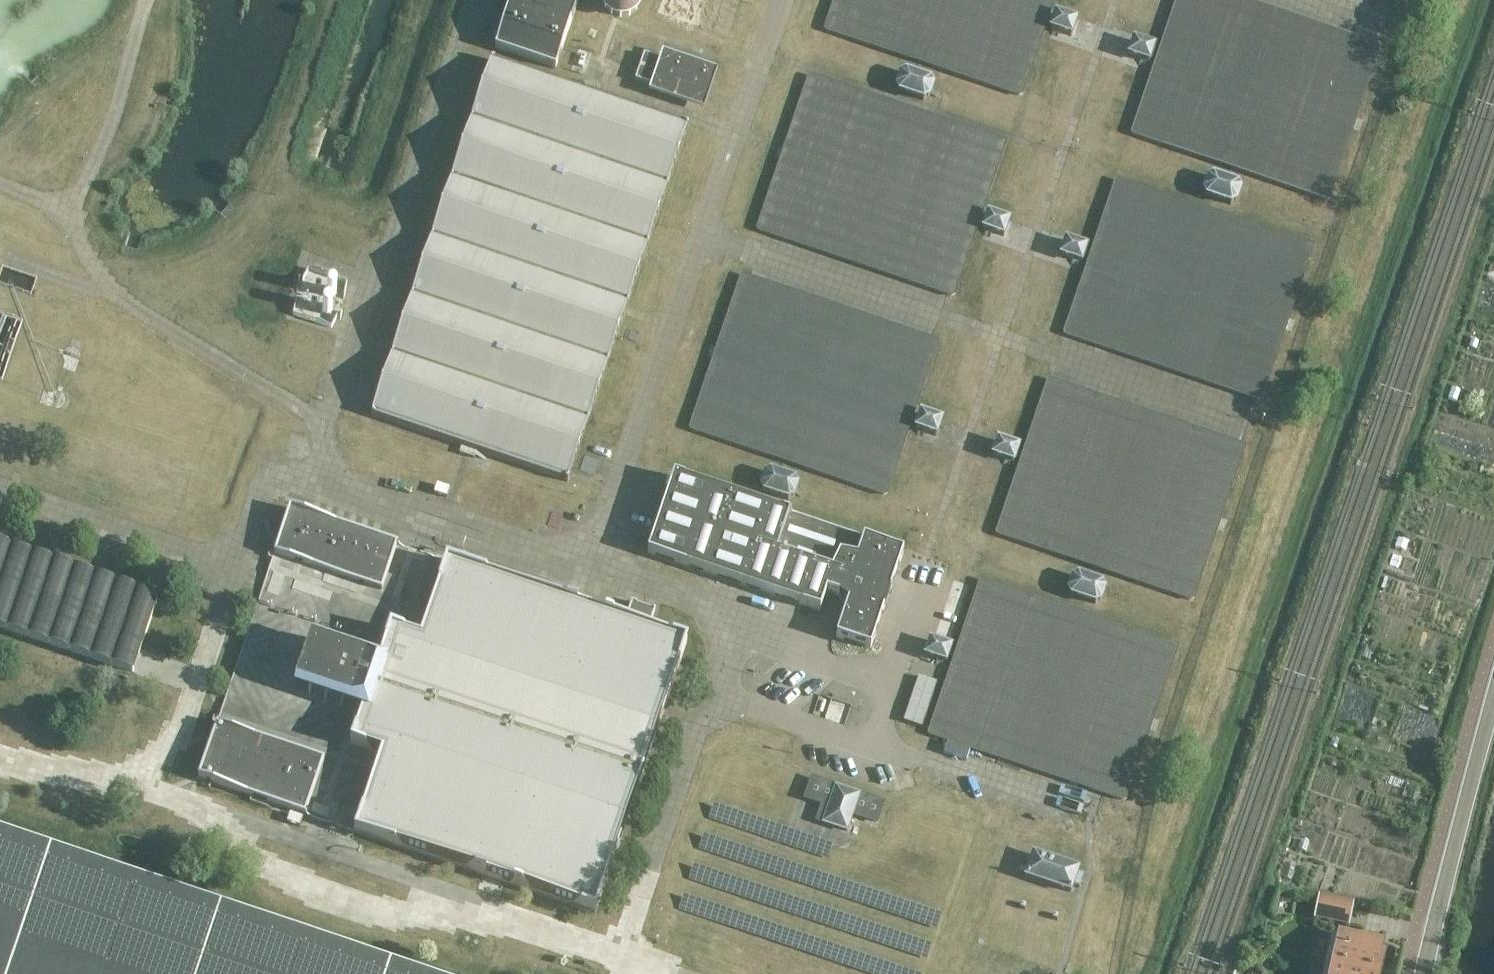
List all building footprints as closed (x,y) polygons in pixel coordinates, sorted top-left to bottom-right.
[(495,48),(555,68),(578,0),(511,0),(495,48)] [(602,5),(605,12),(610,18),(616,22),(624,23),(631,22),(638,18),(643,12),(645,8),(646,2),(646,0),(602,0),(602,5)] [(736,0),(710,0),(704,26),(729,32),(736,0)] [(825,26),(824,27),(824,29),(825,30),(826,31),(828,31),(1017,95),(1018,95),(1020,95),(1021,94),(1022,93),(1022,92),(1053,0),(834,0),(825,26)] [(1132,130),(1132,131),(1132,132),(1133,133),(1134,134),(1135,135),(1324,199),(1325,199),(1327,199),(1328,199),(1329,198),(1329,196),(1379,49),(1376,44),(1248,0),(1176,0),(1132,130)] [(1050,28),(1054,29),(1071,35),(1076,20),(1055,13),(1050,28)] [(1128,54),(1130,55),(1149,62),(1154,46),(1133,39),(1128,54)] [(651,85),(649,92),(703,111),(717,71),(662,53),(660,59),(644,53),(635,79),(651,85)] [(584,84),(582,90),(506,64),(494,61),(494,60),(491,59),(490,62),(487,73),(486,73),(485,75),(486,75),(484,81),(484,80),(483,82),(483,83),(481,88),(480,91),(479,96),(478,96),(477,99),(478,99),(476,104),(475,107),(471,118),(470,120),(470,121),(467,132),(466,132),(466,134),(464,139),(463,142),(460,150),(461,150),(459,155),(458,158),(456,163),(455,165),(455,166),(452,177),(451,176),(450,179),(451,179),(447,190),(446,193),(444,198),(443,200),(444,201),(442,206),(441,206),(440,209),(441,209),(439,214),(438,216),(438,217),(436,222),(435,224),(436,224),(432,235),(431,235),(430,238),(431,238),(427,249),(426,251),(426,252),(425,257),(424,257),(423,259),(424,259),(422,265),(421,267),(421,268),(419,273),(418,275),(417,281),(416,281),(415,283),(416,283),(411,294),(411,297),(407,308),(406,310),(405,316),(404,316),(403,318),(404,318),(402,324),(402,323),(401,326),(399,332),(398,334),(397,340),(396,339),(396,342),(392,353),(391,356),(388,363),(371,415),(568,478),(587,422),(588,419),(592,408),(593,406),(594,400),(595,401),(596,398),(595,398),(597,393),(598,390),(600,384),(600,385),(601,382),(602,377),(603,377),(604,374),(603,374),(607,363),(608,361),(608,360),(612,349),(613,347),(612,347),(614,342),(615,342),(615,339),(617,334),(618,331),(620,326),(621,323),(620,323),(622,318),(623,318),(623,316),(623,315),(627,304),(628,302),(632,291),(633,288),(632,288),(634,283),(635,283),(635,280),(637,275),(638,272),(640,267),(641,264),(640,264),(642,259),(643,259),(643,257),(647,246),(648,243),(651,232),(652,232),(653,229),(652,229),(654,224),(655,222),(655,221),(657,216),(658,214),(657,214),(659,208),(660,208),(661,206),(660,206),(662,200),(663,198),(667,187),(668,184),(667,184),(671,173),(672,173),(672,171),(672,170),(674,165),(675,163),(676,157),(677,157),(678,155),(677,155),(679,149),(680,149),(682,141),(683,139),(686,128),(687,128),(688,125),(685,124),(684,124),(674,121),(672,120),(596,95),(599,86),(586,81),(584,84)] [(929,97),(930,95),(937,97),(939,90),(932,88),(933,85),(930,80),(906,71),(900,74),(896,86),(899,91),(924,99),(929,97)] [(807,78),(758,226),(760,231),(949,295),(950,296),(952,295),(953,295),(954,294),(955,293),(1004,145),(1002,140),(813,76),(812,76),(810,76),(809,76),(808,77),(807,78)] [(1240,189),(1237,184),(1213,176),(1208,178),(1204,190),(1206,195),(1231,204),(1236,201),(1240,189)] [(1114,183),(1064,330),(1067,335),(1256,399),(1258,399),(1259,399),(1260,399),(1261,398),(1262,396),(1311,249),(1312,248),(1312,247),(1311,245),(1310,244),(1309,244),(1120,180),(1118,180),(1117,180),(1116,181),(1115,182),(1114,183)] [(988,213),(983,228),(1003,235),(1008,220),(988,213)] [(1060,255),(1061,255),(1081,262),(1086,247),(1065,240),(1060,255)] [(740,277),(690,425),(690,426),(690,428),(691,429),(692,430),(693,430),(882,494),(886,494),(887,492),(937,345),(937,343),(937,342),(936,341),(936,340),(935,339),(744,275),(743,275),(741,275),(740,277)] [(1047,383),(997,530),(999,535),(1188,599),(1191,599),(1194,597),(1244,449),(1241,444),(1052,380),(1047,383)] [(915,428),(919,429),(936,435),(941,420),(921,413),(915,428)] [(993,455),(994,455),(1013,462),(1018,447),(998,440),(993,455)] [(798,485),(795,479),(771,471),(765,474),(761,485),(764,491),(788,499),(794,496),(798,485)] [(540,504),(545,486),(507,475),(502,493),(540,504)] [(673,475),(660,514),(647,553),(820,611),(826,592),(837,596),(847,603),(836,638),(870,649),(903,553),(673,475)] [(290,505),(274,553),(382,590),(397,543),(290,505)] [(133,671),(156,601),(0,548),(0,627),(133,671)] [(446,560),(419,638),(390,628),(379,659),(312,637),(294,690),(361,712),(350,744),(380,754),(354,831),(593,912),(684,642),(446,560)] [(1072,578),(1069,587),(1068,589),(1071,595),(1095,603),(1101,600),(1105,589),(1102,583),(1078,575),(1072,578)] [(979,583),(929,730),(929,731),(929,732),(930,734),(931,735),(932,735),(1121,799),(1122,800),(1123,800),(1125,799),(1126,798),(1126,797),(1176,650),(1176,648),(1176,647),(1175,646),(1174,645),(1173,644),(984,580),(983,580),(982,580),(981,581),(980,582),(979,583)] [(930,640),(925,655),(946,662),(951,647),(930,640)] [(918,676),(903,721),(922,727),(937,682),(918,676)] [(217,722),(200,777),(304,815),(323,758),(217,722)] [(812,779),(810,784),(805,798),(822,803),(817,820),(847,830),(852,814),(854,815),(876,821),(883,803),(812,779)] [(0,831),(0,973),(421,973),(268,922),(0,831)] [(1027,872),(1025,876),(1070,891),(1073,885),(1079,887),(1082,877),(1076,875),(1078,870),(1078,869),(1053,860),(1050,859),(1033,853),(1032,857),(1031,860),(1028,867),(1027,872)] [(1318,896),(1313,919),(1347,926),(1352,903),(1318,896)] [(1324,966),(1358,973),(1378,973),(1381,959),(1378,958),(1380,946),(1331,935),(1324,966)]
